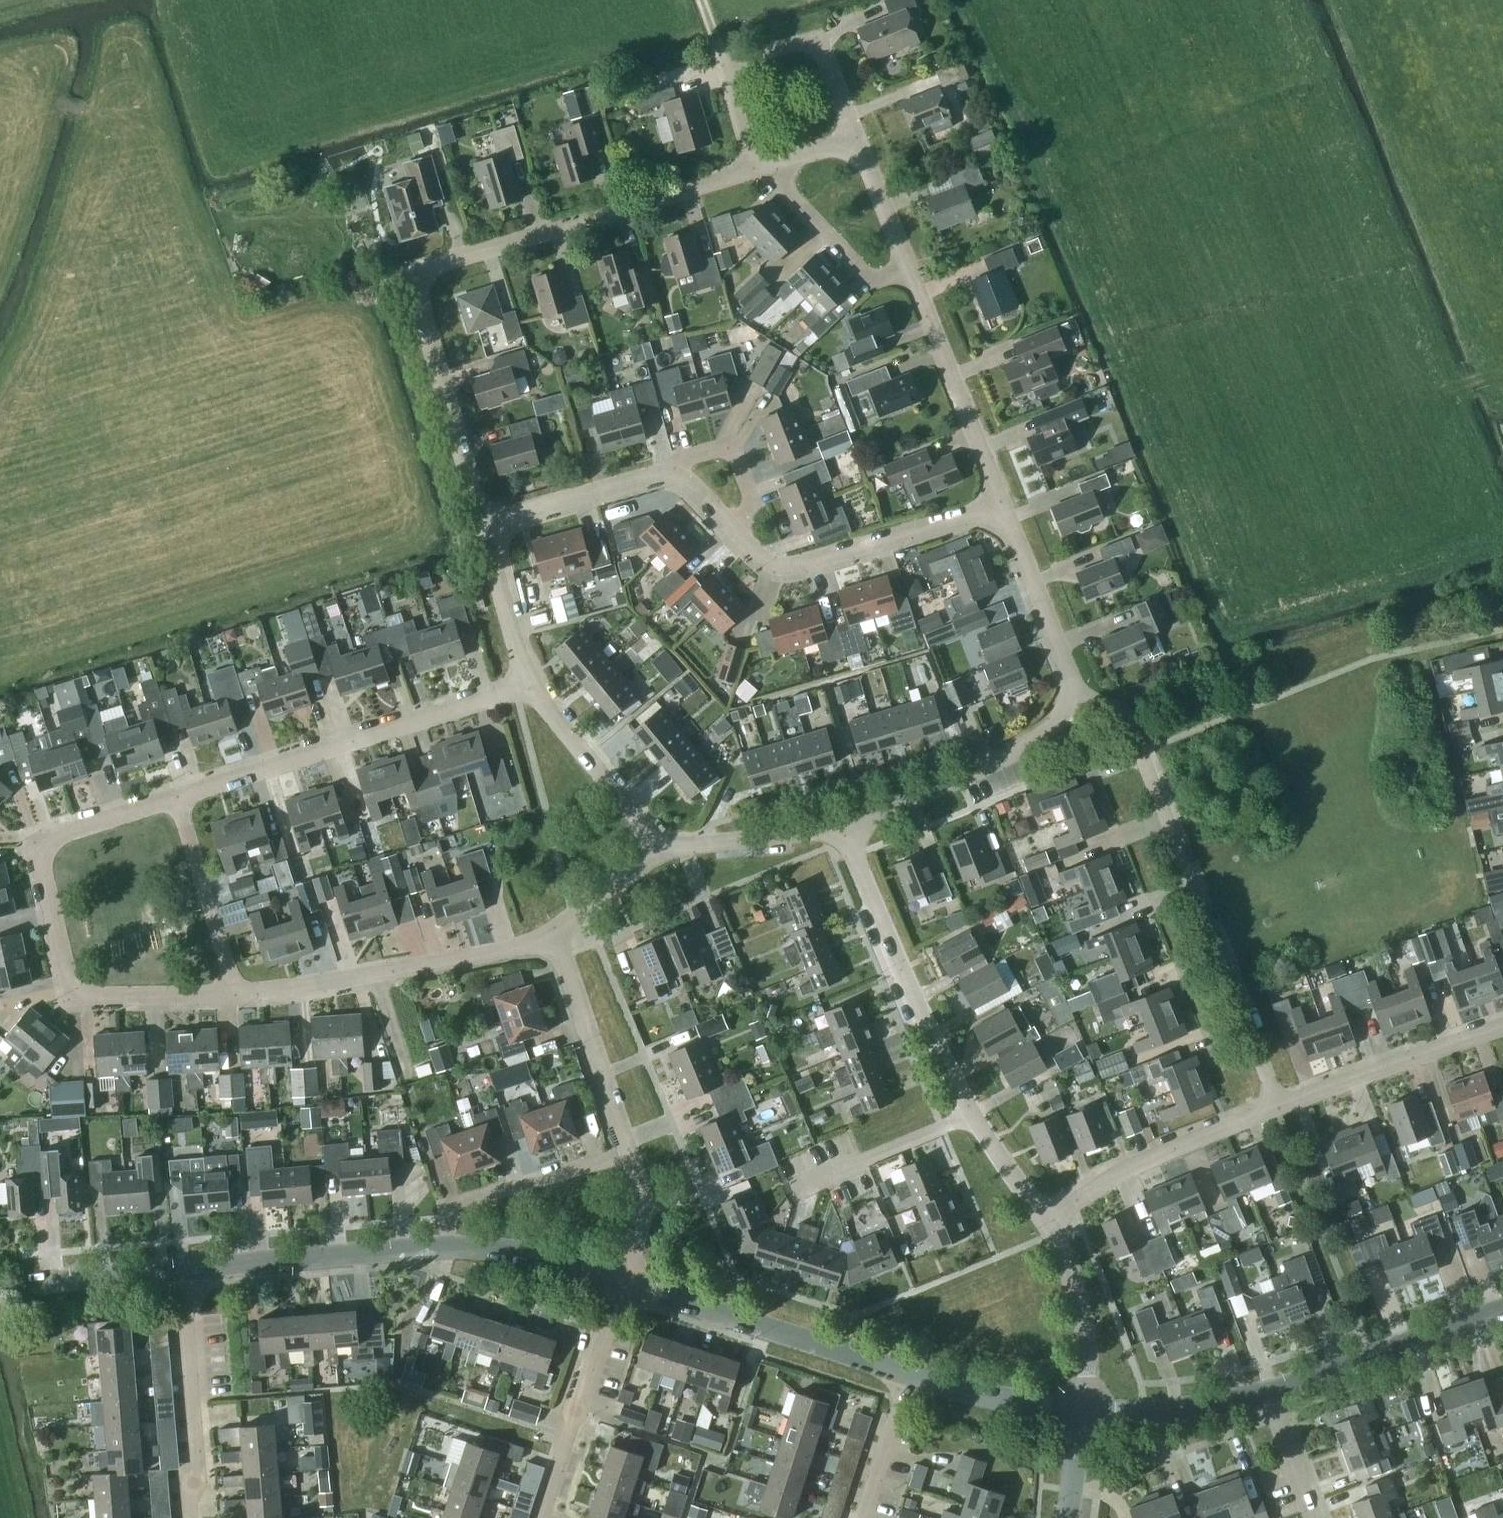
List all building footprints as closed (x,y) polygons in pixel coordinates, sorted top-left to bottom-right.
[(890,15),(858,27),(871,60),(918,41),(905,9),(916,4),(914,0),(884,0),(890,15)] [(936,71),(942,86),(968,76),(962,60),(936,71)] [(562,93),(570,120),(599,111),(591,84),(562,93)] [(663,104),(678,151),(712,141),(697,93),(677,99),(673,86),(635,97),(639,111),(663,104)] [(612,99),(626,94),(624,87),(609,92),(612,99)] [(901,102),(913,131),(950,116),(938,88),(901,102)] [(602,147),(594,118),(565,127),(570,142),(554,147),(565,185),(594,177),(587,152),(602,147)] [(450,122),(436,126),(442,145),(456,140),(450,122)] [(483,179),(491,207),(520,199),(509,161),(523,157),(513,126),(491,132),(498,156),(475,163),(480,180),(483,179)] [(969,139),(977,161),(1000,152),(992,130),(969,139)] [(412,151),(423,148),(419,133),(408,136),(412,151)] [(363,157),(361,153),(356,151),(351,153),(349,157),(350,162),(353,165),(358,165),(363,157)] [(441,197),(429,157),(406,163),(411,181),(388,187),(403,238),(435,229),(427,201),(441,197)] [(954,188),(926,199),(937,228),(975,213),(965,189),(984,181),(976,163),(948,174),(954,188)] [(745,233),(756,245),(784,219),(767,201),(750,217),(744,211),(731,215),(729,212),(710,218),(715,233),(720,232),(723,240),(745,233)] [(1027,229),(1029,218),(1019,217),(1017,227),(1027,229)] [(784,219),(756,245),(773,263),(800,237),(784,219)] [(661,276),(662,276),(662,274),(675,274),(676,277),(693,271),(698,290),(714,285),(722,282),(714,256),(700,260),(691,230),(664,238),(669,254),(663,256),(663,255),(662,255),(661,276)] [(989,273),(971,280),(985,318),(1017,305),(1003,270),(1018,264),(1012,247),(984,258),(989,273)] [(626,250),(599,257),(610,296),(627,291),(632,308),(656,301),(645,265),(632,269),(626,250)] [(719,270),(732,266),(728,250),(714,254),(719,270)] [(796,288),(805,297),(833,271),(816,253),(776,291),(783,299),(796,288)] [(533,277),(544,316),(561,311),(566,328),(590,321),(582,294),(568,298),(560,269),(533,277)] [(833,271),(805,297),(814,307),(802,319),(818,337),(839,318),(830,308),(850,290),(833,271)] [(734,294),(745,305),(764,287),(768,283),(758,272),(734,294)] [(257,274),(246,291),(260,300),(271,281),(257,274)] [(718,297),(725,295),(722,282),(714,285),(718,297)] [(492,286),(459,297),(469,330),(501,320),(507,340),(523,335),(515,309),(501,314),(492,286)] [(764,287),(745,305),(740,309),(750,320),(774,298),(764,287)] [(860,345),(845,351),(850,366),(875,357),(885,352),(880,338),(893,332),(883,308),(861,317),(860,313),(845,319),(852,336),(856,335),(860,345)] [(679,320),(667,323),(669,333),(682,329),(679,320)] [(1075,320),(1061,325),(1064,335),(1078,329),(1075,320)] [(1016,395),(1033,389),(1037,399),(1040,400),(1058,393),(1059,390),(1055,380),(1057,379),(1047,355),(1064,348),(1056,326),(1013,343),(1019,358),(1004,364),(1016,395)] [(798,356),(808,347),(802,342),(793,351),(798,356)] [(768,343),(760,357),(774,364),(782,351),(768,343)] [(531,372),(524,349),(493,358),(497,372),(472,379),(480,406),(488,404),(489,407),(500,403),(499,401),(519,395),(513,377),(531,372)] [(567,355),(563,350),(557,350),(552,354),(552,360),(557,365),(562,365),(567,360),(567,355)] [(712,375),(697,379),(707,414),(731,407),(724,382),(738,378),(730,351),(707,357),(712,375)] [(567,384),(585,378),(581,363),(563,369),(567,384)] [(765,388),(779,396),(793,372),(779,364),(765,388)] [(909,373),(891,380),(886,365),(846,381),(852,395),(870,389),(880,415),(920,399),(909,373)] [(707,414),(697,379),(683,383),(678,366),(655,372),(663,399),(677,395),(684,420),(707,414)] [(639,413),(659,407),(651,379),(610,391),(615,409),(625,445),(646,439),(639,413)] [(839,405),(850,401),(844,386),(834,390),(839,405)] [(560,410),(567,407),(563,392),(555,394),(560,410)] [(1038,432),(1028,436),(1039,464),(1077,449),(1066,422),(1087,414),(1080,398),(1032,418),(1038,432)] [(625,445),(615,409),(594,415),(590,402),(577,405),(583,429),(596,425),(603,451),(625,445)] [(760,419),(769,441),(803,428),(794,406),(760,419)] [(561,423),(570,421),(567,410),(558,412),(561,423)] [(855,413),(844,418),(849,431),(860,427),(855,413)] [(537,416),(508,424),(512,440),(492,446),(500,474),(538,463),(533,444),(544,441),(537,416)] [(803,428),(769,441),(778,464),(811,450),(803,428)] [(819,444),(824,459),(854,447),(848,432),(819,444)] [(927,449),(914,454),(884,466),(886,469),(892,485),(912,477),(921,499),(936,493),(935,489),(960,479),(951,454),(932,462),(927,449)] [(1099,469),(1111,464),(1108,455),(1095,460),(1099,469)] [(867,477),(886,469),(884,466),(882,458),(862,466),(867,477)] [(803,479),(779,489),(788,511),(821,498),(831,494),(826,481),(831,479),(824,459),(799,469),(803,479)] [(1091,521),(1103,516),(1093,492),(1110,485),(1105,473),(1078,483),(1083,495),(1052,508),(1062,532),(1075,527),(1077,530),(1082,532),(1089,529),(1092,524),(1091,521)] [(821,498),(788,511),(797,533),(821,524),(827,538),(850,529),(841,506),(826,511),(821,498)] [(647,544),(657,553),(683,529),(666,511),(649,527),(639,517),(613,525),(621,552),(647,544)] [(587,552),(580,528),(557,535),(567,573),(570,583),(592,577),(590,569),(591,568),(587,552)] [(652,587),(664,599),(685,580),(675,569),(699,546),(683,529),(657,553),(671,569),(652,587)] [(1148,529),(1135,534),(1141,549),(1154,544),(1148,529)] [(567,573),(557,535),(533,542),(543,580),(567,573)] [(1076,572),(1086,599),(1124,584),(1113,558),(1135,549),(1129,536),(1100,548),(1105,561),(1076,572)] [(610,563),(603,537),(591,540),(593,550),(587,552),(591,568),(610,563)] [(950,566),(956,579),(988,567),(979,544),(947,556),(942,546),(916,556),(924,576),(950,566)] [(634,575),(630,560),(618,563),(622,578),(634,575)] [(615,565),(596,570),(599,580),(618,574),(615,566),(615,565)] [(952,620),(981,609),(977,597),(997,589),(988,567),(956,579),(961,593),(944,599),(952,620)] [(695,625),(705,616),(705,615),(731,591),(714,573),(695,591),(685,580),(664,599),(677,612),(680,609),(695,625)] [(886,575),(863,582),(873,617),(887,613),(893,634),(916,627),(907,596),(894,600),(886,575)] [(832,608),(836,626),(845,656),(867,650),(859,621),(873,617),(863,582),(839,590),(844,605),(832,608)] [(388,597),(391,591),(389,585),(379,588),(382,599),(388,597)] [(374,586),(360,591),(363,599),(377,594),(374,586)] [(705,615),(705,616),(721,633),(747,608),(731,591),(705,615)] [(579,616),(573,592),(551,599),(557,622),(579,616)] [(444,624),(430,628),(441,662),(465,655),(457,630),(470,626),(460,593),(436,601),(444,624)] [(1166,653),(1156,631),(1157,630),(1154,624),(1167,619),(1157,596),(1135,605),(1142,622),(1102,639),(1114,666),(1147,652),(1151,659),(1166,653)] [(649,612),(640,602),(634,607),(643,617),(649,612)] [(793,612),(803,646),(817,642),(823,663),(845,656),(836,626),(824,629),(816,604),(793,612)] [(953,621),(959,636),(990,624),(984,609),(953,621)] [(309,638),(321,634),(314,611),(301,615),(306,630),(309,638)] [(780,653),(803,646),(793,612),(769,619),(780,653)] [(939,612),(918,620),(923,632),(943,623),(939,612)] [(413,618),(388,626),(397,657),(412,652),(418,670),(441,662),(430,628),(417,632),(413,618)] [(633,625),(641,634),(648,628),(641,618),(633,625)] [(978,635),(990,664),(1003,659),(1001,654),(1014,649),(1020,646),(1010,622),(978,635)] [(367,648),(354,652),(365,686),(388,679),(383,661),(397,657),(388,626),(363,634),(367,648)] [(597,643),(582,626),(555,649),(569,666),(597,643)] [(226,642),(236,639),(233,628),(223,631),(226,642)] [(321,634),(309,638),(312,650),(318,670),(321,677),(335,673),(341,694),(365,686),(354,652),(341,656),(336,642),(326,646),(323,634),(321,634)] [(293,672),(279,677),(289,710),(312,703),(302,675),(318,670),(312,650),(309,638),(296,642),(284,646),(293,672)] [(569,666),(583,683),(610,660),(597,643),(569,666)] [(717,675),(734,680),(744,649),(727,644),(717,675)] [(1003,659),(990,664),(984,667),(994,691),(1008,685),(1012,693),(1016,695),(1025,691),(1027,687),(1024,679),(1026,678),(1014,649),(1001,654),(1003,659)] [(666,651),(654,660),(662,669),(673,659),(666,651)] [(1475,690),(1502,684),(1502,658),(1470,666),(1467,651),(1442,657),(1446,673),(1451,672),(1453,680),(1471,676),(1475,690)] [(624,677),(610,660),(583,683),(597,700),(624,677)] [(279,677),(276,666),(261,671),(260,666),(237,673),(243,695),(258,690),(267,718),(289,710),(279,677)] [(142,682),(155,678),(152,670),(139,674),(142,682)] [(691,694),(700,687),(689,674),(681,682),(691,694)] [(972,702),(962,676),(942,683),(953,710),(972,702)] [(597,700),(611,717),(638,694),(624,677),(597,700)] [(140,682),(147,701),(138,704),(144,723),(130,727),(140,762),(164,754),(155,726),(169,722),(155,678),(142,682),(140,682)] [(747,680),(738,690),(750,699),(758,689),(747,680)] [(205,704),(215,738),(238,731),(222,681),(214,684),(219,700),(205,704)] [(846,684),(835,687),(839,702),(851,699),(846,684)] [(1475,690),(1478,705),(1460,709),(1462,718),(1481,714),(1502,709),(1502,684),(1475,690)] [(46,687),(36,690),(39,699),(47,697),(48,694),(46,687)] [(215,738),(205,704),(191,709),(186,693),(178,695),(175,687),(161,691),(171,721),(184,717),(193,745),(215,738)] [(800,714),(812,711),(806,692),(794,695),(800,714)] [(922,735),(944,729),(937,706),(945,704),(941,693),(912,701),(922,735)] [(776,704),(778,712),(790,708),(788,701),(776,704)] [(902,742),(922,735),(912,701),(891,707),(902,742)] [(96,703),(82,708),(91,737),(92,741),(106,736),(117,769),(140,762),(130,727),(126,714),(102,722),(96,703)] [(53,748),(64,782),(87,774),(77,741),(91,737),(82,708),(81,704),(58,711),(63,728),(48,732),(53,748)] [(756,716),(766,713),(763,704),(753,707),(756,716)] [(676,724),(661,706),(634,729),(648,746),(676,724)] [(902,742),(891,707),(870,714),(881,748),(902,742)] [(743,717),(741,709),(731,712),(734,720),(743,717)] [(870,714),(849,720),(859,754),(881,748),(870,714)] [(719,736),(731,725),(724,717),(712,728),(719,736)] [(1449,725),(1451,737),(1471,732),(1468,720),(1449,725)] [(2,762),(15,758),(8,736),(7,736),(3,722),(0,723),(0,764),(2,762)] [(676,724),(648,746),(662,763),(689,740),(676,724)] [(815,768),(836,761),(826,727),(805,734),(815,768)] [(998,738),(994,728),(983,733),(987,742),(998,738)] [(8,735),(8,736),(15,758),(16,760),(30,756),(40,789),(64,782),(53,748),(39,752),(35,739),(26,742),(23,730),(8,735)] [(478,731),(454,738),(465,771),(479,767),(488,794),(511,787),(502,758),(488,763),(478,731)] [(805,734),(784,740),(794,774),(815,768),(805,734)] [(440,774),(426,778),(438,817),(453,812),(448,796),(456,794),(451,776),(465,771),(454,738),(431,746),(440,774)] [(676,780),(703,757),(689,740),(662,763),(676,780)] [(773,780),(794,774),(784,740),(763,746),(773,780)] [(1500,766),(1502,766),(1502,740),(1495,742),(1477,747),(1479,756),(1497,752),(1500,766)] [(763,746),(742,753),(752,787),(773,780),(763,746)] [(380,761),(391,795),(405,790),(411,808),(419,805),(424,821),(438,817),(426,778),(413,783),(404,754),(380,761)] [(676,780),(690,797),(699,790),(717,774),(703,757),(676,780)] [(377,799),(391,795),(380,761),(357,769),(367,802),(368,802),(374,820),(382,817),(377,799)] [(11,790),(0,780),(0,801),(11,790)] [(1486,785),(1488,794),(1502,791),(1502,781),(1486,785)] [(1060,804),(1066,818),(1098,805),(1089,782),(1057,794),(1053,783),(1026,794),(1034,815),(1060,804)] [(333,785),(309,792),(319,826),(334,821),(339,839),(348,836),(342,818),(343,818),(333,785)] [(319,826),(309,792),(285,800),(296,833),(296,832),(302,851),(311,848),(305,830),(319,826)] [(1491,800),(1500,799),(1499,794),(1470,797),(1474,828),(1494,825),(1491,800)] [(999,814),(1011,809),(1007,800),(996,804),(999,814)] [(1098,805),(1066,818),(1071,831),(1053,838),(1057,847),(1074,840),(1074,841),(1107,828),(1098,805)] [(258,808),(235,816),(245,849),(260,845),(265,862),(274,860),(268,841),(269,841),(258,808)] [(465,830),(482,825),(477,809),(460,814),(465,830)] [(245,849),(235,816),(211,823),(221,856),(222,856),(228,874),(237,871),(231,854),(245,849)] [(1495,824),(1497,833),(1502,832),(1502,822),(1495,824)] [(987,854),(978,831),(951,842),(965,879),(981,873),(985,882),(1006,874),(997,850),(987,854)] [(353,862),(367,858),(363,845),(349,849),(353,862)] [(465,878),(451,883),(461,916),(485,909),(476,879),(491,875),(482,848),(458,856),(465,878)] [(1023,859),(1028,872),(1051,863),(1046,850),(1023,859)] [(911,900),(927,894),(931,903),(952,895),(943,871),(932,875),(924,852),(897,863),(911,900)] [(410,894),(397,853),(380,858),(393,899),(410,894)] [(1080,876),(1085,889),(1117,876),(1108,853),(1076,866),(1059,873),(1062,882),(1080,876)] [(297,883),(290,860),(271,865),(278,888),(297,883)] [(10,886),(4,861),(0,862),(0,888),(10,886)] [(403,870),(411,894),(424,890),(416,866),(403,870)] [(461,916),(451,883),(436,887),(431,870),(422,872),(428,891),(427,891),(438,924),(461,916)] [(1043,889),(1036,870),(1021,876),(1028,895),(1043,889)] [(1483,876),(1486,892),(1502,888),(1502,872),(1483,876)] [(360,886),(363,898),(374,931),(397,924),(387,891),(381,873),(372,876),(374,882),(360,886)] [(228,883),(234,900),(257,893),(252,875),(228,883)] [(313,880),(320,903),(333,899),(326,875),(313,880)] [(1117,876),(1085,889),(1090,902),(1073,909),(1076,918),(1093,911),(1094,912),(1126,899),(1117,876)] [(775,907),(779,915),(818,900),(809,880),(783,891),(788,902),(775,907)] [(1022,891),(1017,880),(1010,882),(1008,889),(1011,895),(1022,891)] [(374,931),(363,898),(349,903),(343,885),(334,888),(340,906),(350,939),(374,931)] [(0,888),(0,914),(16,911),(10,886),(0,888)] [(1500,929),(1502,928),(1502,891),(1488,896),(1500,929)] [(245,899),(249,912),(270,904),(266,892),(245,899)] [(1028,905),(1022,895),(981,917),(986,927),(1028,905)] [(294,920),(279,924),(290,958),(313,950),(303,918),(297,899),(288,902),(294,920)] [(794,918),(799,929),(818,922),(825,919),(818,900),(779,915),(782,923),(794,918)] [(1489,907),(1474,912),(1478,925),(1493,920),(1489,907)] [(758,923),(766,920),(761,909),(753,913),(758,923)] [(1049,937),(1070,932),(1064,909),(1044,914),(1049,937)] [(952,914),(957,928),(967,923),(962,910),(952,914)] [(290,958),(279,924),(265,929),(260,911),(251,914),(256,932),(256,933),(266,965),(290,958)] [(700,921),(664,936),(679,973),(693,967),(700,982),(722,973),(716,959),(735,951),(725,926),(706,934),(700,921)] [(1106,944),(1111,957),(1144,944),(1135,921),(1102,934),(1085,941),(1089,950),(1106,944)] [(783,948),(787,956),(826,941),(818,922),(799,929),(791,932),(796,943),(783,948)] [(1418,935),(1427,961),(1449,953),(1440,928),(1418,935)] [(957,970),(962,980),(989,965),(971,930),(935,949),(949,974),(957,970)] [(26,957),(21,932),(0,937),(0,963),(26,957)] [(1053,941),(1058,955),(1081,946),(1076,932),(1053,941)] [(679,973),(664,936),(628,951),(648,999),(670,990),(665,979),(679,973)] [(1405,941),(1413,964),(1425,959),(1417,937),(1405,941)] [(1489,944),(1494,959),(1495,959),(1502,956),(1502,939),(1493,942),(1489,944)] [(1488,940),(1479,944),(1485,961),(1471,966),(1483,999),(1502,992),(1502,982),(1495,959),(1494,959),(1489,944),(1488,940)] [(803,959),(807,970),(834,960),(826,941),(787,956),(790,964),(803,959)] [(1116,970),(1088,981),(1096,1002),(1126,991),(1134,987),(1130,976),(1153,967),(1144,944),(1111,957),(1116,970)] [(1385,963),(1394,960),(1389,945),(1380,949),(1385,963)] [(1483,999),(1471,966),(1457,971),(1451,953),(1441,956),(1448,975),(1459,1007),(1483,999)] [(0,963),(0,989),(32,981),(26,957),(0,963)] [(834,960),(807,970),(812,980),(799,986),(802,994),(815,989),(841,978),(834,960)] [(994,963),(989,965),(962,980),(959,981),(972,1007),(1007,988),(994,963)] [(1057,975),(1052,964),(1040,970),(1044,980),(1057,975)] [(1410,988),(1395,993),(1407,1026),(1430,1017),(1419,985),(1412,967),(1404,970),(1410,988)] [(1363,970),(1347,975),(1358,1007),(1372,1002),(1383,1034),(1407,1026),(1395,993),(1381,997),(1375,980),(1367,982),(1363,970)] [(1334,1014),(1320,1019),(1332,1052),(1355,1043),(1344,1012),(1358,1007),(1347,975),(1332,980),(1336,993),(1328,996),(1334,1014)] [(472,990),(483,1025),(502,1019),(540,1007),(532,983),(507,992),(503,980),(479,988),(480,991),(474,993),(472,990)] [(1101,1015),(1120,1007),(1123,1015),(1140,1009),(1145,1022),(1178,1009),(1169,986),(1136,999),(1130,1002),(1126,991),(1096,1002),(1101,1015)] [(1332,1052),(1320,1019),(1306,1023),(1300,1006),(1292,1009),(1287,997),(1272,1003),(1282,1033),(1297,1028),(1308,1060),(1332,1052)] [(814,1031),(818,1040),(867,1020),(858,998),(824,1011),(830,1024),(814,1031)] [(1001,1058),(1032,1041),(1041,1037),(1034,1026),(1031,1027),(1018,1004),(974,1028),(988,1053),(996,1049),(1001,1058)] [(0,1043),(0,1050),(8,1056),(4,1061),(12,1068),(50,1022),(30,1006),(0,1043)] [(766,1006),(763,1016),(773,1019),(776,1009),(766,1006)] [(540,1007),(502,1019),(506,1033),(495,1037),(502,1058),(503,1058),(526,1050),(522,1039),(548,1030),(540,1007)] [(1074,1018),(1070,1009),(1053,1017),(1058,1026),(1074,1018)] [(1178,1009),(1145,1022),(1151,1035),(1133,1042),(1137,1051),(1154,1044),(1154,1045),(1187,1032),(1178,1009)] [(361,1013),(336,1015),(340,1074),(348,1073),(347,1056),(364,1054),(361,1013)] [(695,1024),(701,1039),(728,1028),(723,1014),(695,1024)] [(340,1074),(336,1015),(311,1017),(314,1058),(331,1057),(332,1074),(340,1074)] [(837,1042),(842,1055),(868,1044),(869,1044),(876,1041),(867,1020),(818,1040),(821,1049),(837,1042)] [(50,1022),(12,1068),(22,1076),(27,1069),(38,1077),(69,1038),(50,1022)] [(289,1022),(264,1024),(268,1083),(276,1082),(275,1065),(292,1063),(289,1022)] [(427,1042),(441,1037),(436,1022),(422,1026),(427,1042)] [(268,1083),(264,1024),(239,1026),(242,1067),(259,1066),(260,1083),(268,1083)] [(769,1035),(765,1026),(759,1028),(763,1038),(769,1035)] [(217,1027),(191,1029),(196,1088),(204,1088),(202,1070),(220,1069),(217,1027)] [(196,1088),(191,1029),(166,1031),(169,1073),(187,1071),(188,1089),(196,1088)] [(144,1031),(119,1032),(123,1091),(131,1091),(130,1073),(147,1072),(144,1031)] [(123,1091),(119,1032),(94,1034),(97,1076),(114,1074),(115,1092),(123,1091)] [(669,1053),(678,1075),(711,1061),(702,1039),(669,1053)] [(771,1041),(756,1048),(762,1062),(777,1056),(771,1041)] [(1032,1041),(1001,1058),(997,1060),(1011,1085),(1046,1066),(1032,1041)] [(1053,1055),(1060,1070),(1083,1058),(1075,1043),(1053,1055)] [(445,1044),(429,1050),(437,1073),(453,1068),(445,1044)] [(842,1055),(847,1065),(834,1071),(837,1079),(877,1063),(869,1044),(868,1044),(842,1055)] [(526,1050),(503,1058),(509,1066),(525,1061),(529,1059),(526,1050)] [(1095,1061),(1102,1078),(1129,1068),(1122,1050),(1095,1061)] [(1167,1077),(1172,1090),(1204,1077),(1196,1054),(1164,1067),(1160,1056),(1129,1068),(1134,1082),(1147,1077),(1149,1084),(1167,1077)] [(382,1079),(395,1078),(390,1060),(380,1061),(382,1079)] [(363,1062),(365,1090),(382,1088),(382,1079),(380,1061),(363,1062)] [(509,1066),(489,1073),(495,1090),(531,1078),(525,1061),(509,1066)] [(708,1089),(714,1104),(748,1089),(742,1074),(728,1079),(725,1071),(717,1075),(711,1061),(678,1075),(687,1097),(708,1089)] [(1078,1080),(1093,1074),(1088,1061),(1073,1067),(1078,1080)] [(429,1062),(416,1067),(419,1076),(432,1072),(429,1062)] [(853,1081),(858,1093),(884,1082),(877,1063),(837,1079),(841,1087),(853,1081)] [(317,1067),(303,1068),(305,1096),(319,1095),(317,1067)] [(305,1096),(303,1068),(291,1068),(293,1097),(305,1096)] [(1463,1078),(1475,1113),(1485,1110),(1490,1122),(1502,1118),(1502,1095),(1502,1094),(1492,1097),(1483,1071),(1463,1078)] [(243,1072),(231,1073),(233,1097),(245,1096),(243,1072)] [(233,1097),(231,1073),(219,1074),(221,1098),(233,1097)] [(171,1077),(159,1078),(161,1106),(173,1105),(171,1077)] [(795,1081),(799,1092),(810,1087),(806,1077),(795,1081)] [(1204,1077),(1172,1090),(1177,1103),(1160,1110),(1163,1119),(1181,1113),(1213,1100),(1204,1077)] [(161,1106),(159,1078),(147,1079),(149,1107),(161,1106)] [(1475,1113),(1463,1078),(1444,1084),(1460,1133),(1470,1129),(1466,1117),(1475,1113)] [(102,1106),(100,1081),(85,1082),(87,1107),(102,1106)] [(556,1102),(543,1107),(555,1145),(579,1137),(570,1112),(582,1108),(573,1081),(551,1088),(556,1102)] [(884,1082),(858,1093),(862,1103),(849,1108),(853,1117),(866,1111),(866,1112),(892,1101),(884,1082)] [(83,1083),(51,1084),(53,1116),(85,1114),(83,1083)] [(699,1127),(709,1149),(742,1135),(737,1124),(747,1119),(743,1110),(755,1105),(748,1089),(714,1104),(720,1118),(699,1127)] [(1053,1110),(1064,1105),(1060,1095),(1049,1100),(1053,1110)] [(1414,1095),(1389,1103),(1403,1144),(1408,1142),(1427,1135),(1431,1146),(1445,1141),(1431,1101),(1418,1105),(1414,1095)] [(233,1097),(234,1112),(246,1111),(245,1096),(233,1097)] [(555,1145),(543,1107),(529,1111),(525,1100),(504,1108),(512,1132),(524,1128),(532,1153),(555,1145)] [(1106,1100),(1069,1114),(1080,1143),(1083,1151),(1109,1141),(1106,1133),(1117,1129),(1106,1100)] [(331,1115),(330,1103),(320,1104),(320,1106),(321,1116),(331,1115)] [(161,1116),(173,1115),(173,1105),(161,1106),(161,1116)] [(149,1116),(161,1116),(161,1106),(149,1107),(149,1116)] [(322,1126),(320,1106),(304,1108),(306,1127),(322,1126)] [(1143,1131),(1133,1106),(1117,1112),(1126,1137),(1143,1131)] [(478,1125),(464,1130),(477,1168),(500,1160),(492,1135),(504,1131),(496,1107),(474,1114),(478,1125)] [(821,1111),(810,1116),(813,1123),(824,1119),(821,1111)] [(252,1112),(240,1113),(242,1129),(254,1128),(252,1112)] [(1080,1143),(1069,1114),(1058,1118),(1057,1114),(1030,1125),(1045,1162),(1071,1151),(1069,1147),(1080,1143)] [(40,1131),(80,1129),(79,1117),(39,1119),(40,1131)] [(238,1117),(226,1118),(227,1138),(239,1137),(238,1117)] [(169,1132),(179,1131),(178,1119),(168,1120),(169,1132)] [(1366,1123),(1344,1132),(1356,1165),(1370,1159),(1379,1183),(1399,1175),(1390,1151),(1379,1156),(1366,1123)] [(477,1168),(464,1130),(441,1137),(437,1126),(425,1130),(433,1154),(445,1150),(453,1176),(477,1168)] [(379,1155),(364,1156),(367,1192),(391,1190),(389,1163),(404,1162),(401,1128),(377,1130),(379,1155)] [(1356,1165),(1344,1132),(1321,1141),(1334,1174),(1334,1173),(1341,1191),(1350,1187),(1343,1170),(1356,1165)] [(742,1135),(709,1149),(718,1171),(739,1163),(745,1178),(774,1166),(778,1164),(777,1161),(769,1140),(747,1149),(742,1135)] [(1453,1145),(1462,1170),(1478,1164),(1469,1139),(1453,1145)] [(1497,1158),(1502,1156),(1502,1140),(1492,1144),(1497,1158)] [(367,1192),(364,1156),(349,1157),(348,1142),(323,1144),(325,1173),(341,1171),(343,1194),(367,1192)] [(0,1184),(0,1203),(9,1203),(10,1216),(34,1214),(32,1196),(31,1186),(43,1185),(40,1151),(40,1144),(39,1144),(23,1146),(19,1146),(20,1158),(16,1158),(17,1178),(7,1179),(7,1183),(0,1184)] [(264,1205),(288,1203),(285,1167),(272,1169),(270,1145),(247,1148),(250,1181),(262,1180),(264,1205)] [(1256,1145),(1234,1154),(1248,1190),(1271,1180),(1256,1145)] [(66,1148),(40,1151),(45,1197),(56,1196),(58,1212),(82,1210),(79,1172),(68,1173),(66,1148)] [(1446,1175),(1457,1171),(1450,1151),(1439,1154),(1446,1175)] [(216,1155),(204,1156),(205,1169),(208,1207),(216,1207),(217,1210),(231,1209),(229,1188),(228,1177),(240,1176),(238,1153),(216,1155)] [(124,1171),(128,1208),(136,1208),(136,1211),(151,1210),(149,1189),(161,1188),(158,1154),(136,1156),(137,1169),(124,1171)] [(1248,1190),(1234,1154),(1211,1164),(1225,1199),(1226,1199),(1229,1207),(1219,1211),(1228,1233),(1246,1225),(1234,1195),(1248,1190)] [(894,1183),(897,1191),(936,1175),(928,1155),(902,1166),(906,1178),(894,1183)] [(191,1158),(169,1160),(171,1182),(183,1181),(184,1192),(186,1213),(200,1211),(200,1208),(208,1207),(205,1169),(204,1156),(191,1158)] [(128,1208),(124,1171),(112,1172),(111,1159),(88,1161),(90,1184),(103,1182),(106,1214),(120,1212),(120,1209),(128,1208)] [(309,1165),(285,1167),(288,1203),(312,1201),(309,1165)] [(1190,1173),(1167,1182),(1182,1217),(1204,1208),(1190,1173)] [(943,1193),(936,1175),(897,1191),(900,1199),(913,1194),(917,1205),(944,1194),(943,1193)] [(881,1184),(886,1196),(893,1193),(888,1181),(881,1184)] [(1182,1217),(1167,1182),(1144,1192),(1159,1227),(1182,1217)] [(1437,1198),(1432,1187),(1425,1190),(1430,1201),(1437,1198)] [(1276,1191),(1281,1204),(1291,1200),(1285,1188),(1276,1191)] [(917,1205),(922,1217),(907,1224),(910,1233),(960,1212),(951,1190),(943,1193),(944,1194),(917,1205)] [(752,1200),(748,1191),(722,1202),(734,1231),(760,1221),(768,1218),(759,1197),(752,1200)] [(1450,1191),(1438,1196),(1444,1211),(1455,1206),(1450,1191)] [(1342,1218),(1362,1211),(1357,1200),(1337,1207),(1342,1218)] [(1386,1204),(1369,1210),(1375,1226),(1392,1219),(1386,1204)] [(1480,1206),(1453,1215),(1465,1247),(1481,1242),(1487,1259),(1502,1253),(1502,1229),(1499,1216),(1485,1221),(1480,1206)] [(960,1212),(910,1233),(914,1241),(930,1235),(935,1248),(969,1234),(960,1212)] [(1164,1268),(1151,1238),(1140,1243),(1127,1212),(1103,1222),(1117,1255),(1131,1249),(1142,1277),(1164,1268)] [(1207,1217),(1218,1243),(1229,1238),(1218,1212),(1207,1217)] [(1415,1238),(1402,1243),(1415,1276),(1438,1268),(1428,1243),(1444,1237),(1436,1214),(1410,1223),(1415,1238)] [(734,1231),(741,1249),(755,1253),(752,1262),(773,1269),(784,1234),(763,1227),(760,1221),(734,1231)] [(810,1224),(801,1221),(796,1237),(784,1234),(773,1269),(794,1275),(810,1224)] [(810,1224),(794,1275),(815,1282),(826,1247),(814,1243),(819,1227),(810,1224)] [(1415,1276),(1402,1243),(1389,1247),(1383,1232),(1359,1241),(1367,1265),(1382,1259),(1391,1285),(1415,1276)] [(887,1237),(878,1241),(875,1233),(854,1242),(857,1249),(868,1275),(898,1263),(887,1237)] [(1163,1234),(1151,1238),(1164,1268),(1175,1263),(1163,1234)] [(815,1282),(836,1288),(839,1279),(850,1283),(868,1275),(857,1249),(847,1253),(826,1247),(815,1282)] [(1290,1283),(1275,1289),(1287,1323),(1310,1314),(1301,1289),(1314,1284),(1303,1254),(1282,1262),(1290,1283)] [(1243,1293),(1230,1259),(1216,1264),(1226,1291),(1227,1290),(1230,1298),(1243,1293)] [(1197,1282),(1192,1270),(1187,1272),(1192,1284),(1197,1282)] [(1287,1323),(1275,1289),(1271,1278),(1259,1283),(1262,1293),(1253,1297),(1265,1331),(1287,1323)] [(1203,1309),(1181,1317),(1193,1350),(1216,1342),(1207,1318),(1222,1312),(1212,1284),(1197,1290),(1203,1309)] [(451,1360),(456,1343),(454,1343),(464,1310),(441,1303),(430,1335),(447,1341),(442,1357),(449,1359),(451,1360)] [(1193,1350),(1181,1317),(1158,1325),(1151,1306),(1134,1312),(1145,1340),(1161,1334),(1171,1359),(1193,1350)] [(355,1309),(331,1312),(334,1346),(337,1346),(351,1344),(353,1361),(374,1360),(373,1346),(385,1345),(383,1322),(357,1324),(355,1309)] [(473,1367),(479,1351),(477,1350),(487,1318),(464,1310),(454,1343),(456,1343),(470,1348),(465,1364),(473,1367)] [(331,1312),(307,1314),(311,1348),(313,1348),(327,1346),(329,1364),(338,1363),(337,1346),(334,1346),(331,1312)] [(307,1314),(283,1316),(287,1350),(289,1350),(303,1349),(305,1366),(314,1365),(313,1348),(311,1348),(307,1314)] [(287,1350),(283,1316),(259,1318),(261,1340),(249,1341),(251,1371),(266,1369),(264,1352),(279,1351),(281,1368),(290,1367),(289,1350),(287,1350)] [(496,1375),(502,1358),(499,1357),(510,1325),(487,1318),(477,1350),(479,1351),(493,1355),(487,1372),(494,1374),(496,1375)] [(91,1354),(99,1353),(133,1350),(131,1325),(112,1327),(112,1321),(88,1323),(91,1354)] [(168,1331),(167,1322),(149,1324),(149,1333),(168,1331)] [(519,1382),(525,1366),(522,1365),(533,1332),(510,1325),(499,1357),(502,1358),(516,1363),(510,1379),(519,1382)] [(410,1343),(424,1348),(429,1334),(415,1330),(410,1343)] [(169,1347),(168,1331),(149,1333),(151,1348),(169,1347)] [(522,1365),(525,1366),(538,1370),(533,1386),(542,1389),(548,1371),(546,1371),(556,1340),(533,1332),(522,1365)] [(657,1389),(662,1373),(660,1372),(670,1339),(647,1332),(636,1364),(653,1370),(648,1386),(654,1388),(657,1389)] [(680,1396),(685,1380),(682,1379),(693,1347),(670,1339),(660,1372),(662,1373),(676,1377),(671,1394),(677,1396),(680,1396)] [(170,1356),(169,1347),(151,1348),(151,1358),(170,1356)] [(702,1404),(708,1388),(705,1387),(716,1354),(693,1347),(682,1379),(685,1380),(699,1385),(694,1401),(700,1403),(702,1404)] [(99,1353),(101,1377),(135,1374),(133,1350),(99,1353)] [(705,1387),(708,1388),(722,1392),(716,1408),(725,1411),(731,1393),(729,1393),(739,1362),(716,1354),(705,1387)] [(171,1371),(170,1356),(151,1358),(153,1372),(171,1371)] [(376,1366),(381,1369),(390,1368),(389,1357),(376,1358),(376,1366)] [(401,1380),(422,1387),(426,1375),(412,1370),(415,1359),(408,1357),(401,1380)] [(172,1380),(171,1371),(153,1372),(153,1381),(172,1380)] [(101,1377),(104,1400),(138,1397),(135,1374),(101,1377)] [(1459,1379),(1472,1417),(1483,1413),(1489,1430),(1502,1425),(1502,1399),(1491,1403),(1482,1378),(1470,1382),(1468,1376),(1459,1379)] [(290,1380),(291,1391),(313,1389),(312,1378),(290,1380)] [(1472,1417),(1459,1379),(1451,1382),(1453,1388),(1440,1392),(1449,1417),(1437,1421),(1445,1445),(1467,1437),(1461,1420),(1472,1417)] [(173,1394),(172,1380),(153,1381),(155,1396),(173,1394)] [(461,1401),(484,1409),(489,1393),(467,1385),(461,1401)] [(814,1397),(797,1392),(789,1415),(822,1425),(830,1428),(841,1393),(818,1386),(814,1397)] [(174,1404),(173,1394),(155,1396),(156,1405),(174,1404)] [(104,1400),(106,1424),(140,1421),(138,1397),(104,1400)] [(1333,1424),(1341,1447),(1373,1436),(1367,1421),(1378,1416),(1371,1397),(1346,1406),(1350,1417),(1333,1424)] [(509,1416),(537,1424),(543,1407),(515,1398),(509,1416)] [(488,1399),(485,1409),(497,1412),(499,1403),(488,1399)] [(305,1434),(325,1433),(322,1401),(302,1402),(305,1434)] [(1402,1407),(1406,1420),(1418,1416),(1414,1403),(1402,1407)] [(174,1404),(156,1405),(157,1420),(175,1418),(174,1404)] [(696,1424),(708,1428),(712,1413),(709,1410),(703,1404),(696,1424)] [(751,1428),(759,1408),(751,1405),(744,1426),(751,1428)] [(619,1420),(642,1427),(646,1414),(623,1407),(619,1420)] [(855,1412),(850,1425),(868,1430),(872,1417),(855,1412)] [(789,1415),(782,1438),(814,1448),(822,1425),(789,1415)] [(176,1428),(175,1418),(157,1420),(158,1429),(176,1428)] [(106,1424),(108,1448),(142,1445),(140,1421),(106,1424)] [(241,1436),(242,1450),(242,1451),(276,1448),(274,1423),(219,1428),(220,1438),(241,1436)] [(677,1424),(672,1438),(688,1442),(692,1429),(677,1424)] [(692,1441),(720,1450),(725,1434),(698,1425),(692,1441)] [(848,1434),(865,1439),(868,1430),(850,1425),(848,1434)] [(177,1442),(176,1428),(158,1429),(159,1444),(177,1442)] [(1373,1436),(1341,1447),(1350,1470),(1367,1464),(1371,1475),(1396,1466),(1384,1432),(1373,1436)] [(467,1441),(459,1464),(492,1475),(499,1452),(519,1458),(523,1447),(485,1434),(481,1446),(467,1441)] [(611,1444),(603,1468),(636,1478),(640,1466),(656,1470),(664,1444),(631,1434),(627,1449),(611,1444)] [(865,1439),(848,1434),(843,1448),(861,1453),(865,1439)] [(782,1438),(774,1461),(807,1471),(814,1448),(782,1438)] [(1435,1453),(1431,1441),(1424,1444),(1428,1455),(1435,1453)] [(98,1450),(100,1473),(110,1472),(128,1471),(144,1470),(143,1456),(161,1454),(161,1453),(178,1451),(177,1442),(159,1444),(142,1445),(108,1448),(108,1449),(98,1450)] [(316,1456),(317,1468),(329,1467),(327,1445),(315,1446),(316,1456)] [(243,1460),(244,1474),(244,1475),(278,1472),(276,1448),(242,1451),(242,1450),(221,1452),(222,1462),(243,1460)] [(840,1456),(858,1462),(861,1453),(843,1448),(840,1456)] [(409,1450),(402,1471),(414,1474),(420,1454),(409,1450)] [(179,1467),(178,1451),(161,1453),(162,1468),(168,1468),(179,1467)] [(968,1493),(965,1504),(1003,1516),(1005,1507),(1000,1505),(1004,1493),(978,1485),(986,1461),(962,1453),(951,1487),(968,1493)] [(853,1476),(858,1462),(840,1456),(836,1470),(853,1476)] [(524,1469),(542,1475),(545,1466),(527,1461),(524,1469)] [(774,1461),(767,1484),(800,1494),(807,1471),(774,1461)] [(517,1493),(519,1484),(492,1475),(459,1464),(451,1462),(444,1485),(452,1488),(452,1487),(484,1498),(489,1484),(517,1493)] [(909,1486),(920,1490),(928,1468),(916,1465),(909,1486)] [(169,1477),(168,1468),(162,1468),(150,1469),(150,1479),(169,1477)] [(603,1468),(596,1491),(629,1501),(633,1489),(643,1493),(647,1481),(636,1478),(603,1468)] [(330,1469),(318,1470),(320,1482),(331,1480),(330,1469)] [(542,1475),(524,1469),(519,1484),(537,1490),(542,1475)] [(853,1476),(836,1470),(833,1479),(851,1485),(853,1476)] [(94,1473),(96,1497),(130,1495),(128,1471),(110,1472),(100,1473),(94,1473)] [(1217,1478),(1231,1516),(1242,1512),(1244,1517),(1269,1517),(1261,1497),(1249,1502),(1238,1471),(1217,1478)] [(245,1484),(246,1498),(246,1499),(281,1496),(278,1472),(244,1475),(244,1474),(223,1476),(224,1486),(245,1484)] [(670,1488),(686,1493),(690,1479),(674,1474),(670,1488)] [(1358,1517),(1384,1517),(1393,1515),(1387,1500),(1399,1496),(1392,1476),(1366,1486),(1370,1497),(1353,1503),(1358,1517)] [(170,1491),(169,1477),(150,1479),(152,1493),(170,1491)] [(1204,1517),(1226,1517),(1231,1516),(1217,1478),(1209,1482),(1211,1487),(1198,1491),(1207,1517),(1204,1517)] [(851,1485),(833,1479),(828,1493),(846,1499),(851,1485)] [(517,1493),(534,1499),(537,1490),(519,1484),(517,1493)] [(800,1494),(767,1484),(759,1507),(792,1517),(800,1494)] [(452,1488),(445,1510),(468,1517),(478,1517),(484,1498),(452,1487),(452,1488)] [(680,1517),(688,1494),(670,1488),(663,1511),(680,1517)] [(171,1501),(170,1491),(152,1493),(152,1502),(171,1501)] [(592,1514),(604,1517),(623,1517),(625,1512),(638,1516),(641,1504),(629,1501),(596,1491),(589,1513),(592,1514)] [(1149,1495),(1158,1517),(1195,1517),(1193,1513),(1181,1517),(1172,1492),(1160,1497),(1158,1491),(1149,1495)] [(323,1506),(332,1505),(331,1493),(322,1494),(323,1506)] [(534,1499),(517,1493),(512,1507),(530,1512),(534,1499)] [(825,1502),(843,1508),(846,1499),(828,1493),(825,1502)] [(395,1494),(391,1505),(399,1507),(402,1496),(395,1494)] [(98,1517),(132,1517),(130,1495),(96,1497),(98,1517)] [(1149,1495),(1140,1498),(1142,1503),(1130,1507),(1134,1517),(1158,1517),(1149,1495)] [(248,1517),(283,1517),(281,1496),(246,1499),(246,1498),(225,1499),(226,1510),(247,1508),(248,1517)] [(1450,1496),(1434,1502),(1440,1517),(1457,1517),(1450,1496)] [(904,1506),(914,1509),(916,1501),(907,1498),(904,1506)] [(172,1515),(171,1501),(152,1502),(153,1517),(172,1515)] [(825,1502),(821,1517),(824,1517),(840,1517),(843,1508),(825,1502)] [(1498,1514),(1494,1503),(1474,1510),(1475,1513),(1477,1517),(1502,1517),(1502,1512),(1498,1514)] [(687,1517),(705,1517),(707,1510),(691,1504),(687,1517)] [(941,1517),(1002,1517),(1003,1516),(965,1504),(961,1515),(944,1509),(941,1517)] [(516,1517),(528,1517),(530,1512),(512,1507),(509,1516),(516,1517)] [(901,1509),(898,1517),(919,1517),(920,1515),(901,1509)]
